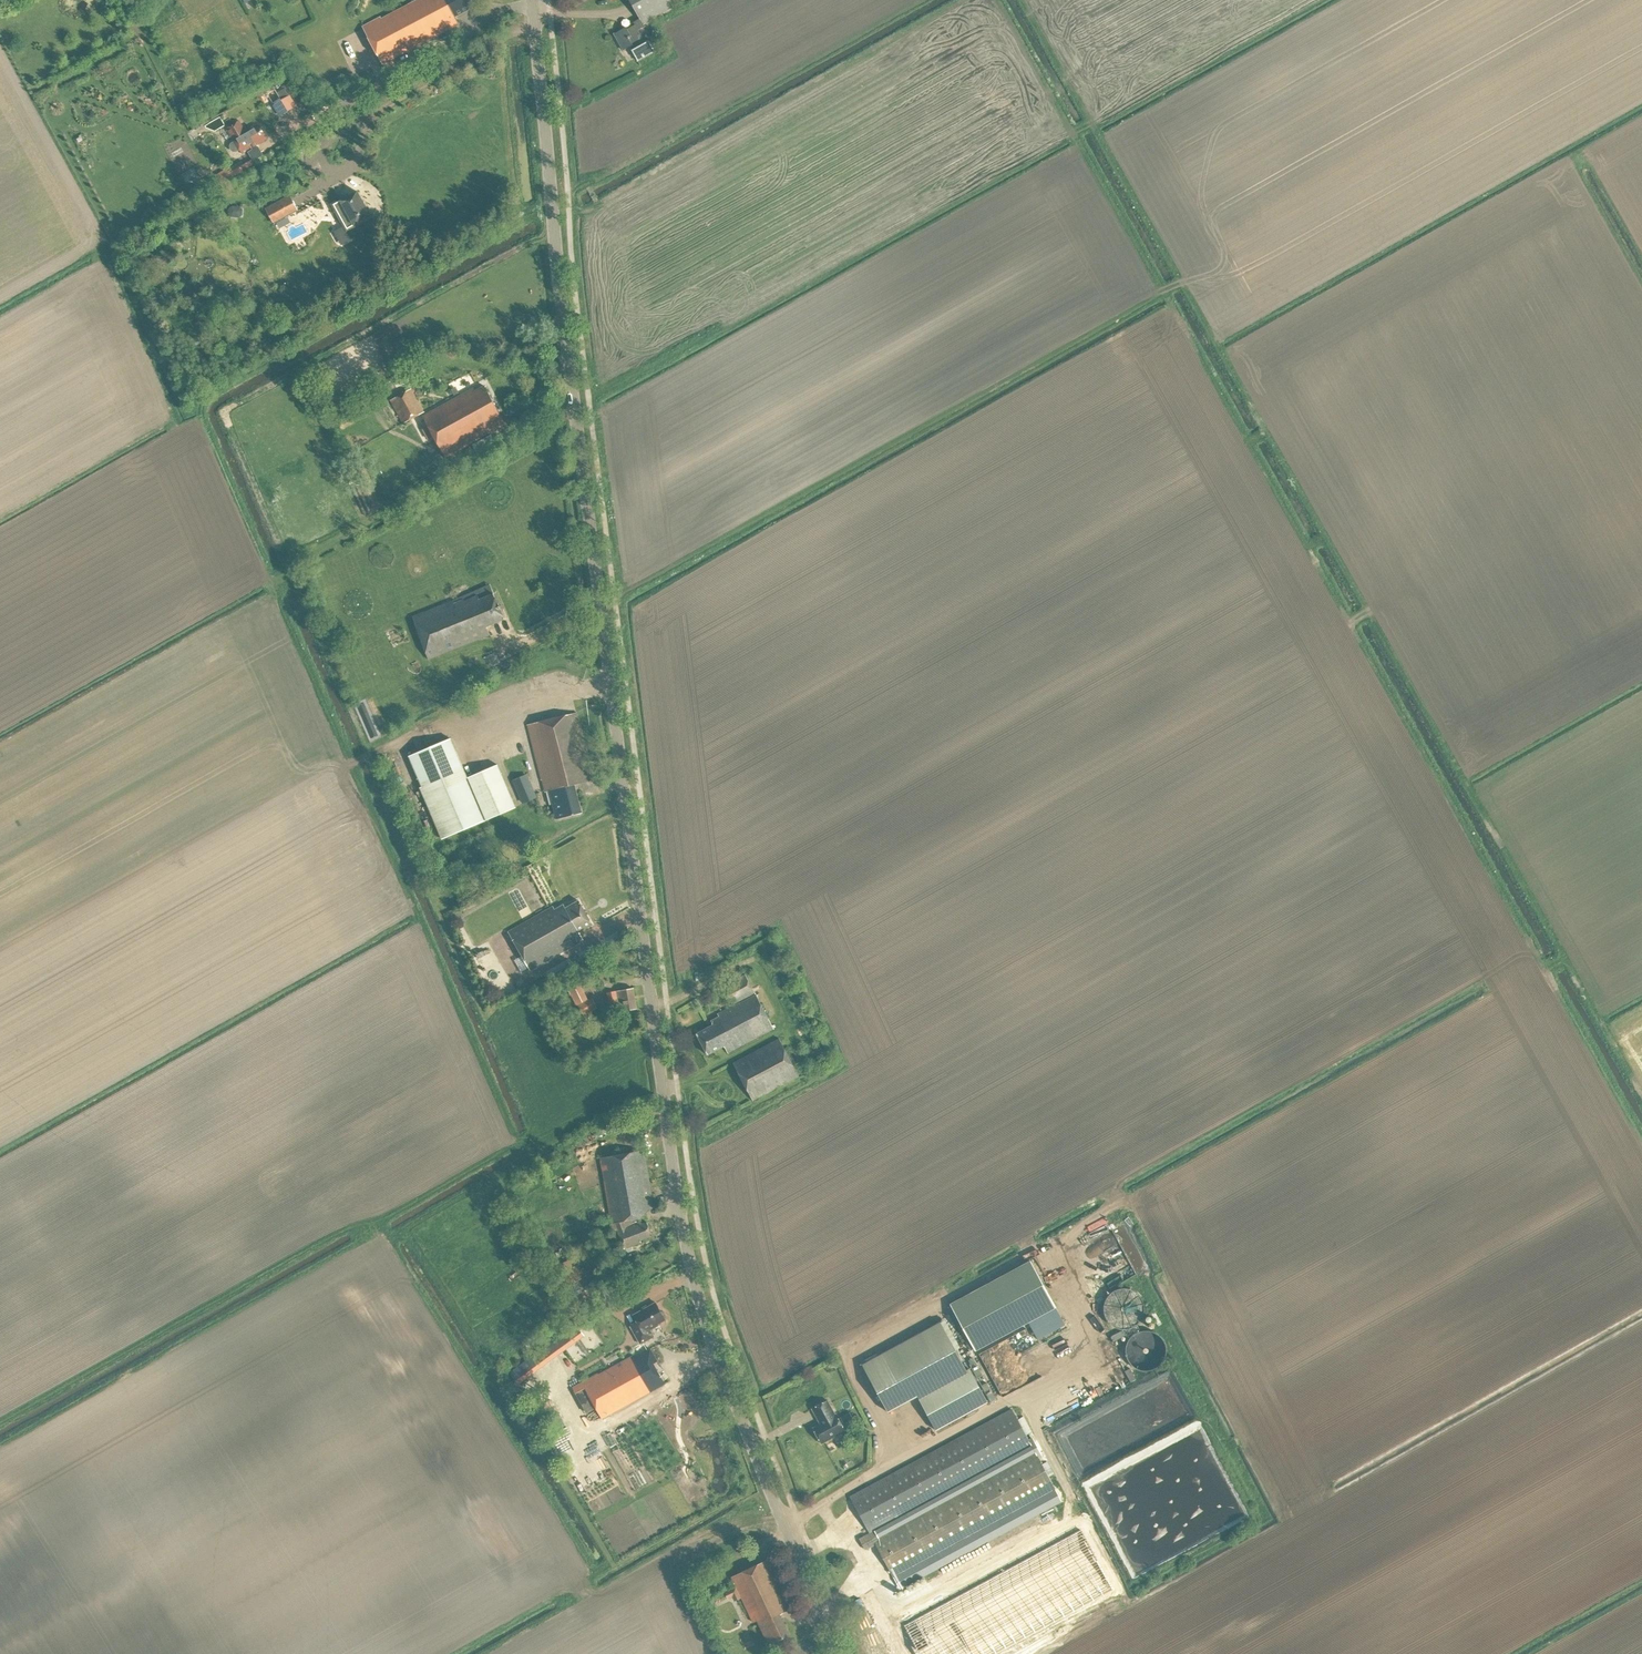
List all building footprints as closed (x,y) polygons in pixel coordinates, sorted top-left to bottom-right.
[(362,27),(382,64),(455,26),(455,19),(474,7),(470,0),(419,0),(381,20),(380,18),(362,27)] [(687,0),(629,0),(640,20),(634,23),(636,27),(627,31),(626,30),(615,35),(624,52),(629,49),(638,64),(656,54),(649,42),(646,43),(639,31),(645,28),(643,25),(687,0)] [(103,16),(109,13),(106,7),(100,10),(103,16)] [(322,52),(323,39),(311,38),(310,51),(311,51),(310,54),(321,55),(321,52),(322,52)] [(281,116),(296,107),(285,89),(278,93),(282,101),(274,105),(281,116)] [(239,121),(227,128),(234,142),(233,142),(232,144),(231,145),(230,146),(230,147),(230,149),(231,150),(232,151),(234,152),(235,153),(237,153),(239,152),(240,151),(242,154),(267,139),(259,127),(256,128),(254,125),(245,131),(239,121)] [(353,224),(370,215),(357,192),(341,200),(339,198),(331,202),(347,232),(355,227),(353,224)] [(274,224),(299,211),(291,195),(266,208),(274,224)] [(243,205),(234,207),(236,215),(245,213),(243,205)] [(193,348),(202,343),(198,337),(189,342),(193,348)] [(445,457),(504,424),(483,386),(475,390),(473,387),(422,416),(445,457)] [(390,401),(403,425),(424,415),(411,391),(390,401)] [(487,626),(504,620),(494,594),(479,600),(478,596),(466,600),(463,599),(455,602),(453,600),(412,616),(428,658),(490,634),(487,626)] [(573,784),(593,779),(576,712),(526,725),(540,780),(542,779),(545,792),(549,791),(556,820),(581,813),(573,784)] [(484,821),(466,778),(449,738),(407,757),(443,839),(484,821)] [(496,765),(466,778),(484,821),(514,808),(496,765)] [(522,804),(537,798),(527,774),(512,781),(522,804)] [(579,933),(592,925),(578,901),(565,909),(563,905),(554,910),(553,908),(509,933),(530,971),(584,941),(579,933)] [(727,1054),(773,1030),(745,975),(720,989),(730,1009),(718,1015),(719,1018),(711,1022),(712,1026),(696,1035),(707,1056),(723,1047),(727,1054)] [(579,982),(568,987),(577,1006),(578,1005),(588,1000),(579,982)] [(618,1013),(637,1009),(633,989),(607,994),(610,1010),(618,1008),(618,1013)] [(598,1008),(592,998),(588,1000),(578,1005),(584,1016),(598,1008)] [(752,1102),(798,1077),(779,1040),(732,1065),(752,1102)] [(651,1208),(653,1207),(643,1150),(600,1157),(604,1182),(611,1221),(611,1223),(615,1222),(625,1249),(642,1242),(641,1241),(652,1236),(647,1223),(636,1227),(634,1225),(629,1227),(626,1220),(643,1217),(651,1208)] [(606,1222),(593,1225),(595,1232),(608,1229),(606,1222)] [(1056,1307),(1031,1261),(950,1304),(975,1351),(1056,1307)] [(1104,1305),(1103,1309),(1104,1312),(1105,1316),(1106,1319),(1109,1323),(1111,1325),(1115,1327),(1118,1328),(1122,1329),(1126,1329),(1130,1328),(1133,1327),(1136,1325),(1139,1323),(1141,1319),(1143,1316),(1144,1312),(1145,1309),(1144,1305),(1143,1301),(1141,1298),(1139,1295),(1136,1292),(1133,1290),(1130,1289),(1126,1288),(1122,1288),(1118,1289),(1115,1290),(1111,1292),(1109,1295),(1106,1298),(1105,1301),(1104,1305)] [(630,1328),(639,1345),(653,1337),(649,1331),(657,1326),(657,1325),(665,1321),(664,1319),(665,1318),(662,1312),(660,1313),(655,1303),(632,1316),(636,1324),(630,1328)] [(558,1338),(566,1349),(584,1335),(576,1324),(558,1338)] [(1123,1330),(1111,1336),(1114,1341),(1126,1335),(1123,1330)] [(1126,1347),(1125,1351),(1126,1355),(1127,1358),(1128,1362),(1131,1365),(1133,1367),(1137,1369),(1140,1371),(1144,1371),(1148,1371),(1152,1371),(1155,1369),(1158,1367),(1161,1365),(1163,1362),(1165,1358),(1166,1355),(1167,1351),(1166,1347),(1165,1343),(1163,1340),(1161,1337),(1158,1334),(1155,1332),(1152,1331),(1148,1330),(1144,1330),(1140,1331),(1137,1332),(1133,1334),(1131,1337),(1128,1340),(1127,1343),(1126,1347)] [(663,1387),(665,1386),(653,1365),(657,1363),(650,1350),(638,1357),(637,1355),(636,1355),(637,1355),(598,1376),(582,1384),(602,1420),(663,1386),(663,1387)] [(881,1354),(861,1365),(887,1413),(907,1402),(881,1354)] [(1125,1371),(1130,1382),(1136,1379),(1130,1368),(1125,1371)] [(935,1431),(987,1402),(970,1370),(918,1398),(935,1431)] [(834,1416),(826,1401),(811,1410),(819,1425),(812,1429),(821,1445),(844,1432),(835,1415),(834,1416)] [(1055,1489),(1035,1453),(874,1540),(870,1533),(1032,1446),(1011,1409),(850,1497),(870,1534),(859,1539),(865,1550),(876,1544),(894,1576),(917,1564),(1055,1489)] [(610,1433),(604,1437),(610,1448),(616,1444),(610,1433)] [(900,1588),(1061,1501),(1055,1489),(917,1564),(894,1576),(900,1588)] [(1100,1564),(1089,1543),(1081,1529),(905,1624),(921,1653),(990,1653),(1113,1587),(1100,1564)] [(779,1616),(790,1610),(766,1561),(731,1578),(753,1623),(757,1621),(769,1646),(789,1636),(779,1616)]
